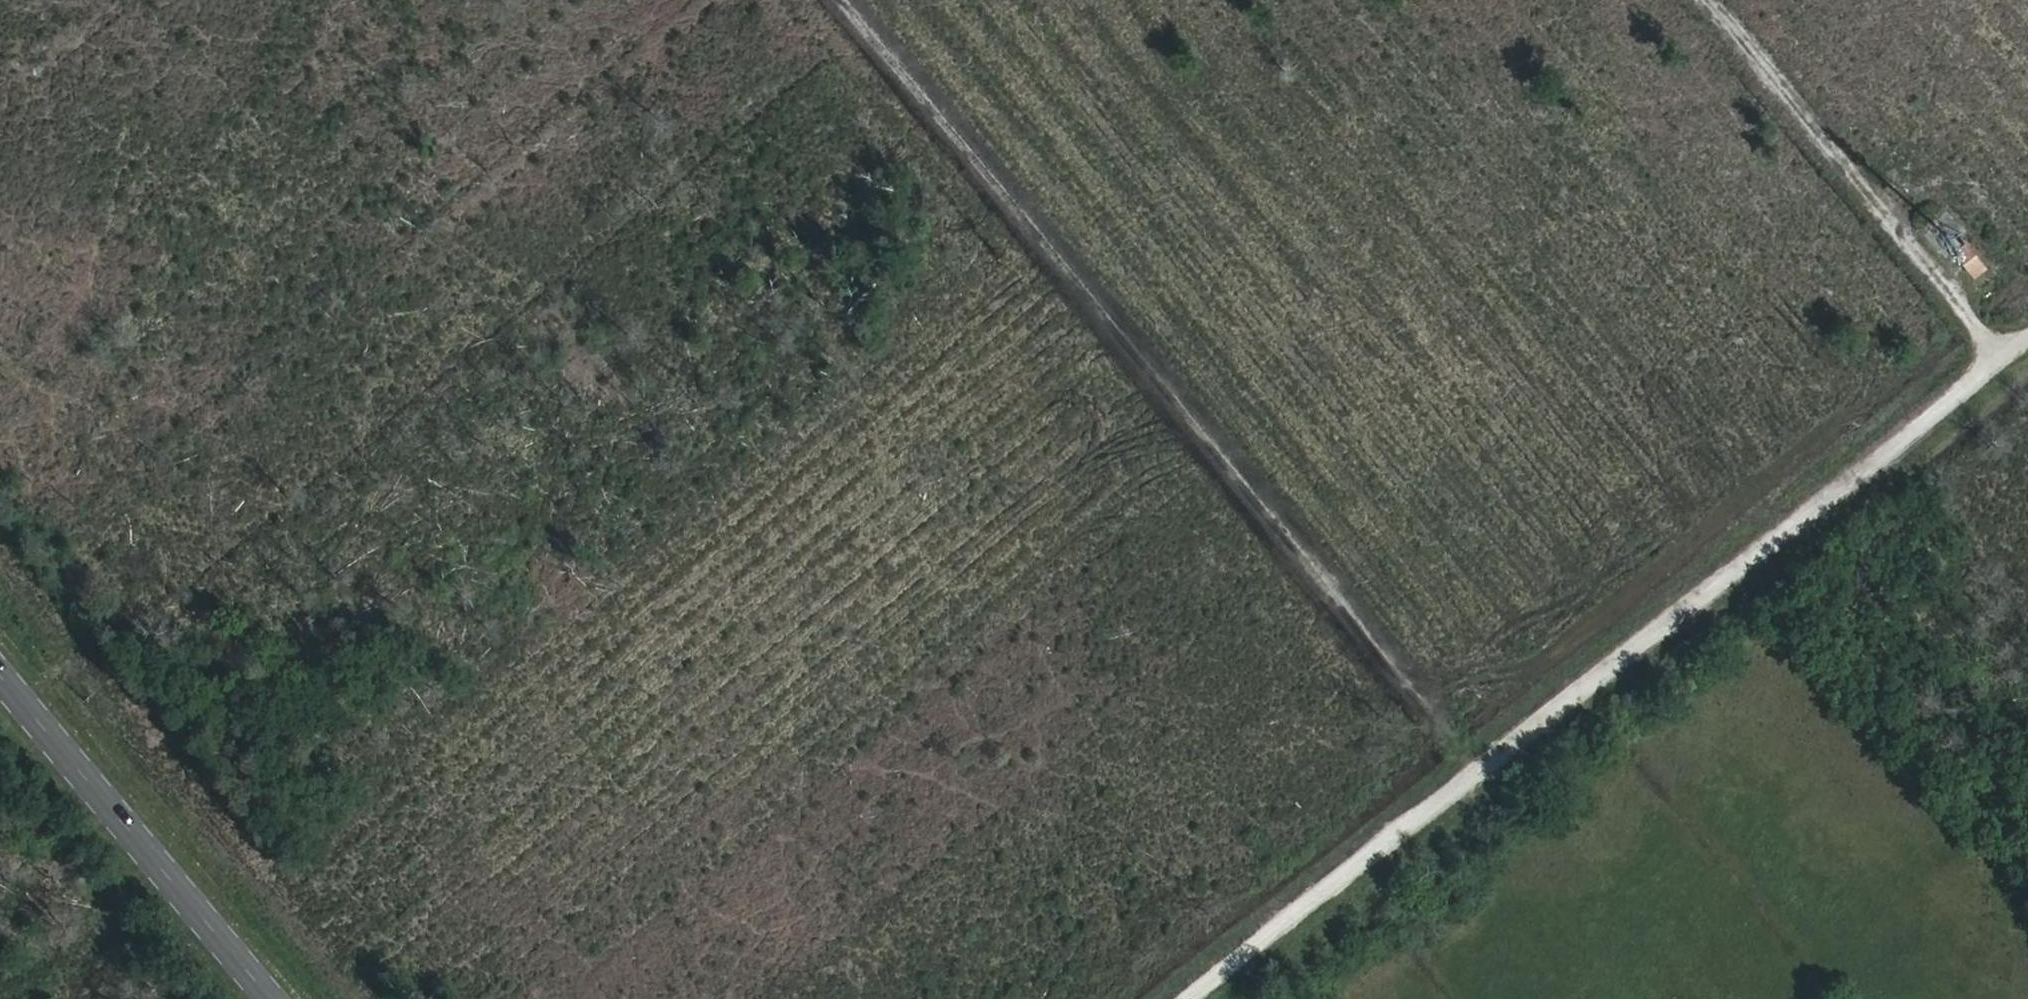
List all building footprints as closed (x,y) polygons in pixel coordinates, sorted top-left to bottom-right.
[(1954,251),(1974,277),(1990,265),(1969,239),(1954,251)]
